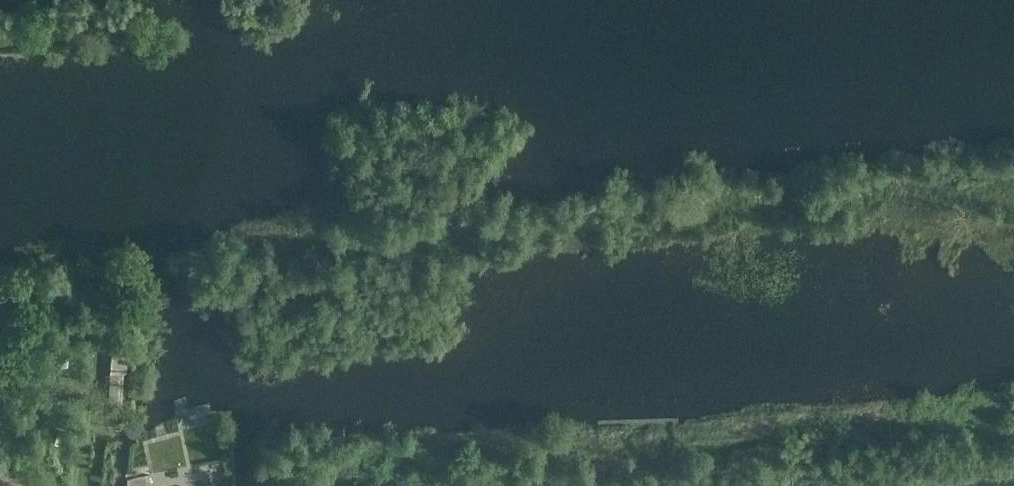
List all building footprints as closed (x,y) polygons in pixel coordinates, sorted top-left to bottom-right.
[(125,370),(125,356),(113,356),(112,369),(125,370)]
